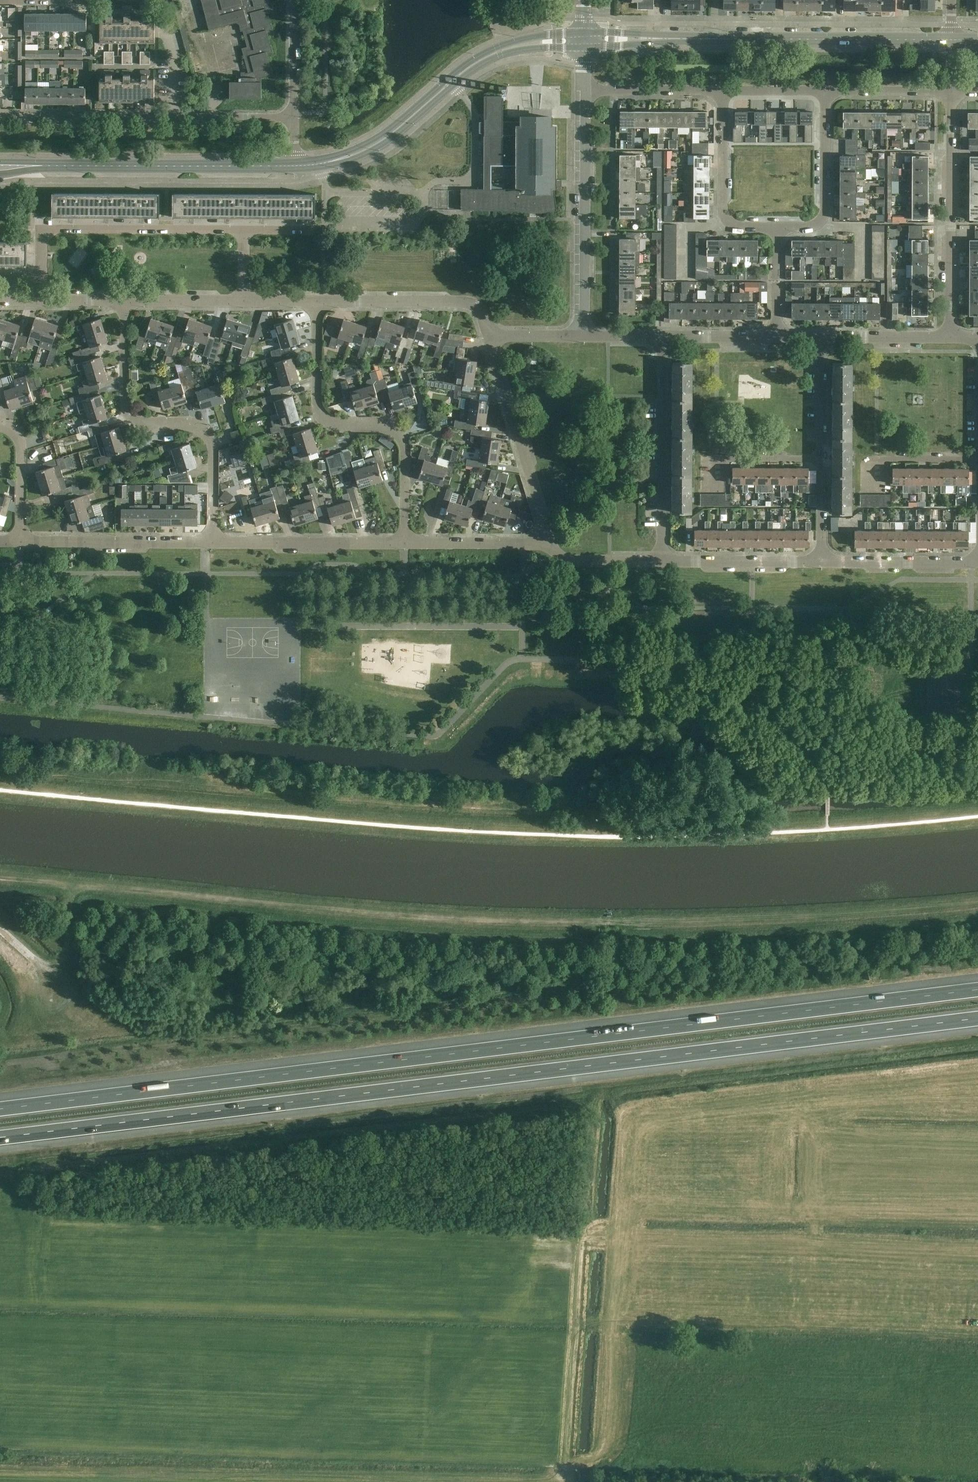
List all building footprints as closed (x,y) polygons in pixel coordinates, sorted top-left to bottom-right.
[(178,0),(173,0),(187,52),(192,51),(178,0)] [(225,94),(255,94),(262,94),(262,76),(273,73),(272,65),(270,65),(267,53),(274,52),(272,43),(270,44),(267,32),(274,30),(271,22),(270,22),(267,10),(274,8),(272,0),(271,0),(270,0),(202,0),(209,30),(223,26),(221,16),(243,10),(248,25),(240,27),(241,28),(242,27),(248,47),(242,48),(249,73),(246,73),(246,77),(242,78),(242,77),(239,77),(239,78),(241,78),(241,80),(233,80),(232,78),(232,93),(224,94),(225,94)] [(624,2),(638,2),(638,9),(654,10),(654,0),(624,0),(624,2)] [(686,0),(667,0),(667,5),(672,5),(672,10),(686,10),(686,0)] [(686,10),(700,10),(700,5),(705,5),(705,0),(686,0),(686,10)] [(737,0),(724,0),(724,10),(737,10),(737,0)] [(737,10),(750,10),(750,0),(737,0),(737,10)] [(762,0),(750,0),(750,10),(762,10),(762,0)] [(762,10),(775,10),(775,0),(762,0),(762,10)] [(797,0),(784,0),(784,10),(797,10),(797,0)] [(797,10),(809,10),(810,0),(797,0),(797,10)] [(809,10),(822,10),(822,0),(810,0),(809,10)] [(822,10),(835,10),(835,0),(822,0),(822,10)] [(857,0),(844,0),(844,11),(857,11),(857,0)] [(857,11),(869,11),(869,0),(857,0),(857,11)] [(869,11),(882,11),(882,0),(869,0),(869,11)] [(895,0),(882,0),(882,11),(895,11),(895,0)] [(918,5),(910,5),(910,10),(921,11),(935,11),(935,0),(921,0),(921,6),(918,6),(918,5)] [(7,26),(15,27),(22,27),(22,18),(15,18),(15,8),(11,8),(11,20),(15,20),(15,23),(7,23),(7,26)] [(38,29),(38,14),(26,14),(26,36),(38,36),(38,29)] [(50,14),(38,14),(38,29),(50,29),(50,14)] [(50,29),(62,29),(62,14),(50,14),(50,29)] [(62,29),(74,29),(74,14),(62,14),(62,29)] [(86,14),(74,14),(74,29),(86,29),(86,14)] [(142,16),(142,20),(131,20),(131,16),(124,16),(124,22),(113,22),(113,16),(106,16),(106,20),(100,20),(100,43),(101,43),(101,42),(154,42),(154,43),(155,43),(155,19),(154,19),(154,22),(149,22),(149,16),(142,16)] [(114,65),(114,52),(104,52),(104,65),(114,65)] [(122,65),(133,65),(133,52),(122,52),(122,65)] [(140,65),(150,65),(150,52),(140,52),(140,65)] [(151,71),(141,70),(141,75),(142,75),(142,81),(131,81),(131,75),(133,75),(133,71),(123,71),(123,75),(124,75),(124,79),(113,79),(113,76),(115,76),(115,71),(105,70),(105,75),(106,75),(106,81),(101,81),(101,78),(100,78),(100,102),(101,102),(101,101),(154,101),(154,102),(155,102),(155,79),(149,79),(149,75),(151,75),(151,71)] [(13,98),(22,98),(22,86),(13,86),(13,98)] [(38,88),(26,88),(26,103),(38,103),(38,88)] [(50,103),(50,88),(38,88),(38,103),(50,103)] [(50,88),(50,103),(62,103),(62,88),(50,88)] [(74,103),(74,88),(62,88),(62,103),(74,103)] [(86,88),(74,88),(74,103),(86,104),(86,88)] [(542,212),(556,210),(557,210),(558,210),(555,196),(556,180),(556,178),(556,177),(555,177),(556,170),(556,169),(556,161),(557,161),(557,160),(556,160),(556,153),(557,153),(557,152),(556,152),(556,144),(557,144),(557,143),(556,143),(556,136),(557,136),(557,135),(556,135),(556,126),(551,126),(551,117),(550,117),(550,118),(544,118),(544,117),(543,117),(541,119),(533,119),(531,117),(530,117),(530,118),(525,118),(525,117),(523,117),(523,122),(504,122),(503,96),(485,96),(485,97),(486,97),(486,119),(485,119),(485,123),(480,123),(480,132),(485,132),(485,136),(486,136),(486,189),(462,189),(462,210),(462,209),(474,209),(474,210),(475,210),(475,209),(509,209),(509,210),(510,210),(510,207),(516,208),(516,210),(517,209),(531,212),(531,213),(532,212),(541,212),(541,213),(542,213),(542,212)] [(694,109),(693,112),(692,112),(692,127),(692,131),(707,131),(707,112),(700,112),(699,109),(694,109)] [(634,148),(634,127),(635,112),(620,111),(620,127),(630,127),(630,132),(629,132),(628,142),(629,142),(629,148),(634,148)] [(649,127),(649,112),(635,112),(634,127),(645,127),(645,131),(643,131),(643,139),(649,139),(649,127)] [(663,128),(663,112),(649,112),(649,127),(658,127),(658,132),(658,138),(658,143),(663,144),(663,138),(663,128)] [(678,139),(678,127),(678,112),(663,112),(663,128),(674,128),(674,132),(672,132),(672,139),(678,139)] [(692,112),(678,112),(678,127),(688,127),(688,132),(686,132),(686,139),(692,139),(692,131),(692,127),(692,112)] [(733,128),(733,142),(743,142),(743,124),(751,124),(751,112),(735,112),(735,128),(733,128)] [(751,112),(751,124),(759,124),(759,142),(766,142),(767,137),(767,124),(766,124),(766,112),(751,112)] [(781,124),(781,112),(766,112),(766,124),(767,124),(774,124),(774,142),(782,142),(782,137),(782,124),(781,124)] [(796,124),(797,112),(781,112),(781,124),(782,124),(789,124),(789,142),(797,142),(797,137),(796,124)] [(797,112),(796,124),(805,124),(805,142),(812,142),(812,112),(797,112)] [(845,139),(845,145),(858,145),(858,128),(858,112),(843,112),(843,128),(854,128),(854,133),(852,133),(852,139),(845,139)] [(873,139),(873,128),(872,112),(858,112),(858,128),(868,128),(868,133),(867,133),(866,139),(873,139)] [(872,112),(873,128),(883,128),(883,133),(881,133),(881,139),(887,139),(887,128),(887,112),(872,112)] [(901,112),(887,112),(887,128),(897,128),(897,133),(895,133),(895,139),(901,139),(901,128),(901,112)] [(901,112),(901,128),(912,128),(912,133),(910,133),(910,140),(916,140),(916,128),(916,113),(901,112)] [(931,113),(916,113),(916,128),(926,128),(926,132),(925,132),(924,140),(930,140),(930,128),(931,128),(931,113)] [(968,113),(968,129),(976,129),(976,140),(970,140),(970,150),(977,150),(977,113),(968,113)] [(845,145),(845,156),(858,156),(858,155),(858,145),(845,145)] [(619,155),(619,167),(636,167),(636,160),(640,160),(640,155),(619,155)] [(684,170),(693,170),(695,170),(694,168),(710,168),(710,155),(708,155),(693,155),(693,165),(690,165),(690,164),(684,164),(684,170)] [(858,155),(858,156),(845,156),(840,156),(840,168),(856,168),(856,167),(866,167),(866,155),(858,155)] [(903,168),(912,169),(928,169),(928,156),(912,156),(912,163),(903,163),(903,168)] [(969,169),(977,169),(977,156),(969,156),(969,169)] [(619,167),(619,180),(636,180),(640,180),(640,167),(636,167),(619,167)] [(856,168),(840,168),(840,181),(856,181),(856,180),(865,180),(866,167),(856,167),(856,168)] [(710,180),(710,168),(694,168),(695,170),(693,170),(693,177),(690,177),(690,176),(684,176),(684,182),(693,182),(694,182),(695,180),(710,180)] [(887,169),(887,181),(892,181),(892,174),(899,174),(899,168),(892,168),(892,169),(887,169)] [(912,181),(928,181),(928,169),(912,169),(912,176),(908,176),(908,180),(912,181)] [(969,169),(969,182),(977,182),(977,169),(969,169)] [(619,180),(619,193),(636,193),(636,180),(619,180)] [(709,193),(710,180),(695,180),(694,182),(693,182),(693,190),(690,190),(690,189),(684,189),(684,195),(690,195),(693,195),(694,195),(694,193),(709,193)] [(840,181),(840,193),(856,193),(856,192),(856,184),(859,184),(859,185),(865,186),(865,180),(856,180),(856,181),(840,181)] [(912,181),(912,194),(928,194),(928,181),(912,181)] [(969,194),(977,194),(977,182),(969,182),(969,194)] [(856,193),(840,193),(840,206),(856,206),(856,205),(856,197),(859,197),(859,198),(865,198),(865,192),(856,192),(856,193)] [(53,193),(53,217),(54,217),(54,216),(89,216),(89,194),(55,194),(55,193),(53,193)] [(159,217),(160,217),(160,193),(159,193),(159,194),(125,194),(124,216),(159,217)] [(175,216),(190,217),(209,217),(209,194),(175,194),(175,193),(174,193),(174,218),(175,218),(175,216)] [(619,193),(619,205),(636,205),(636,193),(619,193)] [(684,207),(690,207),(694,207),(694,206),(709,205),(709,193),(694,193),(694,195),(693,195),(690,195),(690,201),(684,201),(684,207)] [(89,216),(104,216),(124,216),(125,194),(89,194),(89,216)] [(209,217),(225,217),(245,217),(245,194),(209,194),(209,217)] [(245,217),(260,217),(280,217),(280,194),(245,194),(245,217)] [(280,217),(300,217),(315,217),(315,218),(316,218),(316,194),(315,194),(315,195),(280,194),(280,217)] [(912,194),(912,206),(928,207),(928,194),(912,194)] [(969,206),(977,206),(977,194),(969,194),(969,206)] [(906,203),(907,195),(894,195),(894,202),(906,203)] [(636,205),(619,205),(619,218),(636,218),(640,218),(640,214),(646,214),(646,205),(636,205)] [(661,223),(661,205),(657,205),(657,218),(652,218),(652,223),(661,223)] [(709,219),(709,205),(694,206),(694,207),(690,207),(690,213),(684,213),(684,222),(695,222),(695,219),(709,219)] [(856,206),(840,206),(839,219),(856,219),(856,210),(859,210),(859,211),(865,211),(865,205),(856,205),(856,206)] [(928,219),(928,207),(912,206),(912,219),(928,219)] [(969,206),(970,220),(973,220),(973,222),(977,222),(977,206),(969,206)] [(911,240),(911,253),(928,253),(928,240),(922,240),(922,226),(908,226),(908,240),(911,240)] [(969,253),(977,253),(977,231),(975,231),(975,240),(969,240),(969,253)] [(657,239),(657,250),(661,250),(661,232),(652,232),(652,239),(657,239)] [(619,239),(619,250),(640,250),(640,233),(626,233),(626,239),(619,239)] [(696,234),(696,243),(707,243),(707,240),(707,234),(696,234)] [(707,256),(719,256),(719,240),(707,240),(707,243),(707,249),(707,255),(707,256)] [(732,240),(719,240),(719,256),(727,256),(727,261),(733,261),(733,256),(732,256),(732,240)] [(739,262),(745,262),(745,240),(732,240),(732,256),(733,256),(739,256),(739,262)] [(757,240),(745,240),(745,262),(745,267),(749,267),(751,264),(751,261),(757,261),(757,240)] [(791,271),(791,280),(804,280),(804,266),(806,266),(806,257),(804,257),(804,240),(791,240),(791,256),(801,257),(801,260),(800,260),(800,271),(791,271)] [(817,240),(804,240),(804,257),(806,257),(813,257),(813,260),(812,260),(812,266),(818,266),(818,257),(817,257),(817,240)] [(831,266),(831,257),(830,257),(830,240),(817,240),(817,257),(818,257),(826,257),(826,260),(825,260),(825,266),(831,266)] [(842,250),(843,244),(843,240),(830,240),(830,257),(831,257),(838,257),(838,266),(843,266),(843,262),(843,256),(842,256),(842,250)] [(7,264),(27,264),(27,265),(28,265),(28,241),(27,241),(27,242),(0,242),(0,264),(7,264)] [(640,263),(640,250),(619,250),(619,263),(635,263),(640,263)] [(892,253),(887,253),(887,265),(892,265),(892,264),(896,264),(896,253),(892,253)] [(928,265),(928,253),(911,253),(911,259),(906,259),(906,264),(911,264),(911,265),(928,265)] [(977,265),(977,253),(969,253),(969,265),(977,265)] [(619,263),(619,275),(635,275),(635,263),(619,263)] [(911,265),(911,278),(928,278),(928,265),(911,265)] [(969,277),(977,277),(977,265),(969,265),(969,277)] [(732,279),(745,279),(745,271),(739,271),(739,275),(732,275),(732,279)] [(758,271),(745,271),(745,279),(758,280),(758,271)] [(635,288),(635,275),(619,275),(619,288),(635,288)] [(969,277),(969,290),(977,290),(977,277),(969,277)] [(911,278),(911,289),(911,290),(928,290),(928,278),(911,278)] [(745,282),(745,291),(758,291),(758,282),(745,282)] [(804,296),(804,288),(804,283),(792,283),(792,287),(791,292),(794,292),(794,296),(804,296)] [(885,283),(880,283),(867,283),(867,288),(878,288),(878,294),(885,294),(885,283)] [(619,288),(619,300),(635,300),(635,293),(640,293),(640,289),(635,289),(635,288),(619,288)] [(911,302),(928,302),(928,290),(911,290),(911,289),(909,289),(909,297),(902,297),(902,302),(911,302)] [(969,302),(977,302),(977,290),(969,290),(969,302)] [(669,319),(682,319),(682,303),(681,303),(675,302),(675,292),(664,292),(664,311),(669,311),(669,319)] [(682,319),(695,319),(695,303),(693,303),(685,303),(685,299),(686,299),(687,293),(681,293),(681,303),(682,303),(682,319)] [(695,319),(707,319),(707,303),(706,303),(698,303),(698,299),(699,299),(699,293),(693,293),(693,303),(695,303),(695,319)] [(707,319),(720,319),(719,303),(718,303),(711,303),(711,299),(712,299),(712,293),(706,293),(706,303),(707,303),(707,319)] [(720,319),(732,319),(732,303),(731,303),(723,303),(723,299),(724,299),(724,293),(718,293),(718,303),(719,303),(720,319)] [(732,319),(745,319),(745,303),(743,303),(744,293),(731,293),(731,303),(732,303),(732,319)] [(744,293),(743,303),(745,303),(745,319),(758,319),(758,303),(748,303),(748,300),(749,300),(749,293),(744,293)] [(854,297),(854,319),(867,319),(867,303),(860,303),(860,295),(854,295),(854,297)] [(830,303),(830,319),(842,319),(842,303),(842,297),(830,297),(830,303)] [(842,303),(842,319),(854,319),(854,297),(842,297),(842,303)] [(867,303),(867,319),(880,319),(880,303),(872,303),(873,297),(867,297),(867,303)] [(635,300),(619,300),(619,314),(635,314),(635,300)] [(892,302),(887,302),(887,319),(897,319),(897,303),(892,303),(892,302)] [(928,302),(911,302),(911,315),(928,315),(928,302)] [(969,302),(969,316),(977,316),(977,302),(969,302)] [(804,319),(804,303),(791,303),(791,319),(804,319)] [(804,303),(804,319),(817,319),(817,303),(804,303)] [(817,303),(817,319),(830,319),(830,303),(817,303)] [(85,328),(87,336),(105,330),(101,318),(89,322),(88,317),(90,316),(90,315),(70,321),(72,328),(77,326),(78,330),(85,328)] [(276,328),(279,336),(297,331),(293,319),(281,323),(280,318),(282,317),(282,316),(262,322),(264,329),(270,327),(271,330),(276,328)] [(27,326),(23,339),(21,346),(27,348),(29,342),(39,345),(41,339),(42,339),(47,322),(36,318),(32,330),(27,328),(28,326),(27,326)] [(158,340),(163,322),(151,318),(148,330),(142,329),(143,326),(142,326),(136,346),(143,348),(145,342),(148,343),(149,341),(156,344),(157,340),(158,340)] [(9,321),(0,319),(0,338),(4,339),(9,321)] [(196,340),(201,322),(189,319),(186,331),(181,329),(181,327),(180,327),(176,340),(177,340),(174,346),(175,346),(181,348),(183,341),(194,345),(196,340)] [(234,340),(239,322),(228,319),(224,331),(219,329),(219,327),(215,340),(213,346),(219,348),(223,337),(234,340)] [(345,339),(350,341),(356,323),(344,319),(340,331),(335,329),(336,327),(335,327),(329,346),(335,348),(337,343),(343,345),(345,339)] [(373,327),(369,340),(370,341),(367,347),(368,347),(373,349),(375,343),(386,346),(388,341),(394,323),(382,319),(378,332),(373,330),(374,328),(373,327)] [(426,341),(432,323),(420,320),(417,332),(411,330),(412,328),(411,328),(407,341),(405,347),(406,348),(411,349),(413,344),(418,345),(419,339),(426,341)] [(21,325),(9,321),(4,339),(2,345),(13,349),(12,354),(13,355),(10,363),(15,363),(17,356),(18,356),(21,346),(23,339),(18,337),(21,325)] [(405,327),(406,324),(398,321),(397,324),(394,323),(388,341),(393,343),(391,349),(398,351),(396,356),(402,358),(406,348),(405,347),(407,341),(402,339),(405,327)] [(54,364),(56,357),(62,337),(62,336),(61,339),(56,337),(59,325),(47,322),(42,339),(41,339),(39,345),(39,346),(51,350),(46,364),(54,364)] [(175,326),(163,322),(158,340),(169,343),(163,361),(170,363),(175,346),(174,346),(177,340),(176,340),(171,338),(175,326)] [(215,340),(209,338),(213,326),(201,322),(196,340),(207,343),(203,355),(210,357),(213,346),(215,340)] [(239,322),(234,340),(245,344),(241,355),(248,357),(254,338),(254,337),(253,340),(247,338),(251,326),(239,322)] [(368,327),(356,323),(350,341),(361,344),(358,356),(364,358),(368,347),(367,347),(370,341),(369,340),(364,339),(368,327)] [(445,341),(440,340),(444,327),(432,323),(426,341),(438,345),(434,357),(440,358),(444,344),(445,341)] [(257,328),(253,343),(258,342),(262,329),(257,328)] [(109,342),(105,330),(87,336),(91,347),(79,350),(81,356),(87,354),(87,355),(101,351),(101,350),(98,351),(97,346),(109,342)] [(300,343),(297,331),(279,336),(282,348),(271,351),(273,357),(279,355),(279,356),(293,352),(292,351),(290,352),(288,347),(300,343)] [(477,361),(464,359),(466,348),(463,347),(465,335),(450,333),(449,339),(446,339),(445,341),(444,344),(458,346),(454,371),(457,371),(475,374),(477,361)] [(89,360),(87,355),(87,354),(81,356),(70,360),(72,366),(77,365),(79,370),(85,368),(87,374),(105,368),(101,357),(89,360)] [(281,361),(279,356),(279,355),(273,357),(262,360),(264,367),(275,363),(279,375),(296,369),(293,358),(281,361)] [(673,363),(673,382),(692,382),(692,363),(673,363)] [(833,382),(852,382),(852,363),(833,363),(833,382)] [(108,380),(105,368),(87,374),(88,379),(83,381),(84,387),(79,389),(80,395),(81,395),(87,393),(100,389),(100,388),(98,389),(96,384),(108,380)] [(300,381),(296,369),(279,375),(282,386),(271,390),(273,395),(273,396),(279,394),(292,390),(292,389),(290,390),(288,385),(300,381)] [(15,380),(17,387),(22,404),(23,407),(34,403),(33,401),(34,401),(30,389),(35,387),(36,389),(37,389),(31,370),(25,371),(26,377),(15,380)] [(170,387),(176,405),(188,401),(184,389),(189,388),(190,388),(187,381),(188,381),(185,370),(178,372),(182,384),(170,387)] [(209,387),(214,405),(226,402),(222,390),(228,388),(228,390),(229,390),(223,370),(216,372),(218,377),(214,378),(216,385),(209,387)] [(394,410),(406,406),(400,388),(398,382),(387,385),(385,378),(384,379),(381,370),(376,371),(382,388),(381,389),(385,402),(386,402),(385,400),(390,398),(394,410)] [(362,388),(368,406),(380,402),(376,390),(381,389),(382,388),(376,371),(370,373),(371,378),(368,379),(366,381),(367,384),(362,386),(362,388)] [(400,388),(406,406),(418,402),(414,391),(420,389),(420,391),(421,391),(414,371),(408,373),(412,385),(400,388)] [(473,387),(475,374),(457,371),(455,384),(443,382),(442,389),(460,391),(460,390),(461,385),(473,387)] [(22,404),(17,387),(11,388),(9,382),(4,384),(2,379),(1,379),(0,375),(0,395),(2,400),(1,398),(6,396),(10,408),(11,408),(12,410),(23,407),(22,404)] [(176,405),(170,387),(159,391),(156,379),(149,381),(155,401),(156,401),(155,398),(161,397),(164,409),(176,405)] [(193,398),(199,397),(202,409),(203,409),(204,412),(212,409),(211,406),(214,405),(209,387),(203,389),(201,385),(199,384),(197,384),(196,379),(188,381),(187,381),(190,388),(189,388),(193,401),(194,401),(193,398)] [(356,409),(368,406),(362,388),(356,390),(355,385),(353,384),(349,385),(348,380),(341,382),(347,402),(348,401),(347,399),(352,397),(356,409)] [(692,401),(692,382),(673,382),(673,400),(692,401)] [(852,382),(833,382),(833,401),(852,401),(852,382)] [(469,410),(488,413),(490,401),(477,399),(478,393),(480,394),(480,393),(460,390),(460,391),(459,397),(463,398),(461,399),(460,406),(462,409),(469,410)] [(87,412),(105,406),(101,395),(89,398),(87,393),(81,395),(80,395),(70,398),(72,404),(77,403),(80,414),(87,412)] [(281,399),(279,394),(273,396),(273,395),(262,399),(264,405),(269,404),(272,414),(279,412),(279,413),(297,407),(293,396),(281,399)] [(692,419),(692,401),(673,400),(673,419),(692,419)] [(852,401),(833,401),(833,419),(852,419),(852,401)] [(108,418),(105,406),(87,412),(90,423),(79,427),(81,433),(88,431),(98,428),(98,427),(96,422),(108,418)] [(300,419),(297,407),(279,413),(280,418),(271,420),(273,427),(271,428),(273,434),(280,432),(290,429),(290,428),(288,423),(300,419)] [(469,410),(468,422),(456,421),(455,427),(472,430),(472,429),(473,429),(474,423),(486,425),(488,413),(469,410)] [(692,438),(692,419),(673,419),(673,437),(692,438)] [(852,419),(833,419),(833,438),(852,438),(852,419)] [(108,424),(98,427),(98,428),(88,431),(90,437),(95,435),(97,441),(104,439),(105,444),(123,439),(120,427),(108,431),(106,426),(108,425),(108,424)] [(300,425),(290,428),(290,429),(280,432),(282,438),(287,436),(288,440),(295,438),(297,445),(315,440),(311,428),(299,432),(298,427),(300,426),(300,425)] [(48,428),(41,430),(44,439),(51,437),(48,428)] [(481,449),(500,452),(501,440),(489,438),(490,432),(492,432),(473,429),(472,429),(472,430),(470,440),(472,442),(479,443),(480,442),(482,442),(481,449)] [(243,434),(230,437),(232,443),(244,440),(243,434)] [(692,456),(692,438),(673,437),(673,456),(692,456)] [(852,438),(833,438),(832,457),(852,457),(852,438)] [(123,439),(105,444),(99,446),(102,458),(97,459),(99,466),(119,460),(119,459),(116,460),(115,454),(127,451),(123,439)] [(176,460),(194,455),(190,443),(178,447),(177,442),(179,441),(179,440),(159,446),(161,453),(173,449),(176,460)] [(319,452),(315,440),(297,445),(299,452),(293,454),(294,459),(289,460),(291,466),(311,460),(310,460),(308,461),(306,455),(319,452)] [(418,464),(423,466),(419,478),(431,481),(437,464),(429,461),(431,455),(427,454),(429,448),(422,446),(416,466),(417,466),(418,464)] [(366,466),(372,484),(384,480),(380,468),(385,467),(386,469),(387,469),(381,449),(374,451),(376,456),(371,457),(372,465),(366,466)] [(485,468),(485,462),(498,464),(500,452),(481,449),(479,461),(467,459),(466,466),(487,469),(487,468),(485,468)] [(353,487),(354,487),(351,477),(356,476),(360,488),(372,484),(366,466),(364,458),(353,461),(349,451),(343,453),(353,487)] [(197,467),(194,455),(176,460),(178,465),(169,468),(171,474),(168,475),(170,482),(190,476),(189,475),(187,476),(185,470),(197,467)] [(451,456),(448,467),(437,464),(431,481),(443,485),(447,473),(452,475),(451,477),(452,477),(458,458),(451,456)] [(692,475),(692,456),(673,456),(673,475),(692,475)] [(36,472),(40,483),(62,477),(59,466),(66,463),(64,457),(44,463),(47,463),(48,468),(36,472)] [(852,457),(832,457),(832,475),(852,475),(852,457)] [(748,492),(748,483),(746,483),(746,468),(733,468),(733,483),(743,483),(743,492),(748,492)] [(761,492),(761,484),(758,484),(758,468),(746,468),(746,483),(748,483),(756,483),(756,492),(761,492)] [(771,484),(771,468),(758,468),(758,484),(761,484),(768,484),(768,493),(773,493),(774,484),(771,484)] [(781,493),(786,493),(786,484),(784,484),(784,468),(771,468),(771,484),(774,484),(781,484),(781,493)] [(796,484),(796,468),(784,468),(784,484),(786,484),(794,484),(794,493),(799,493),(799,484),(796,484)] [(809,468),(796,468),(796,484),(799,484),(806,484),(806,493),(811,493),(811,483),(809,483),(809,468)] [(906,484),(906,468),(893,468),(892,484),(903,484),(903,493),(908,493),(908,484),(906,484)] [(921,493),(921,484),(918,484),(918,468),(906,468),(906,484),(908,484),(908,493),(921,493)] [(931,468),(918,468),(918,484),(921,484),(928,484),(928,493),(933,493),(933,484),(931,484),(931,468)] [(944,468),(931,468),(931,484),(933,484),(941,484),(941,493),(946,493),(946,484),(943,484),(944,468)] [(959,493),(959,484),(956,484),(956,468),(944,468),(943,484),(946,484),(954,484),(954,493),(959,493)] [(969,468),(956,468),(956,484),(959,484),(966,484),(966,493),(976,493),(976,483),(969,483),(969,468)] [(692,493),(692,475),(673,475),(673,493),(692,493)] [(832,494),(852,494),(852,475),(832,475),(832,494)] [(62,477),(40,483),(43,495),(56,491),(57,497),(55,498),(76,492),(80,490),(78,484),(73,485),(67,487),(64,476),(62,477)] [(302,504),(307,522),(319,518),(315,506),(320,504),(321,504),(319,498),(314,482),(308,484),(311,493),(304,495),(307,502),(302,504)] [(127,497),(127,484),(118,484),(119,497),(127,497)] [(76,492),(77,497),(65,501),(69,513),(87,507),(92,505),(89,494),(95,492),(93,486),(80,490),(76,492)] [(263,503),(269,521),(281,518),(277,506),(282,504),(283,504),(278,489),(277,487),(271,489),(273,494),(266,496),(268,502),(263,503)] [(283,504),(282,504),(286,517),(287,517),(286,515),(292,513),(295,525),(307,522),(302,504),(290,507),(284,487),(278,489),(283,504)] [(342,495),(345,502),(340,504),(345,522),(357,518),(353,506),(359,504),(360,507),(354,487),(353,487),(347,489),(349,493),(342,495)] [(462,504),(450,501),(454,489),(447,487),(441,507),(442,507),(443,505),(448,506),(444,518),(456,522),(462,504)] [(481,505),(487,507),(483,519),(495,522),(500,504),(494,503),(495,499),(490,497),(492,489),(486,487),(485,491),(486,491),(481,505)] [(469,500),(467,506),(462,504),(456,522),(468,526),(472,514),(477,515),(476,517),(477,518),(481,505),(486,491),(485,491),(476,488),(472,501),(469,500)] [(692,512),(692,493),(673,493),(673,512),(692,512)] [(0,505),(0,518),(2,512),(7,514),(6,516),(7,516),(10,508),(14,509),(15,501),(12,501),(13,497),(7,494),(3,506),(0,505)] [(852,494),(832,494),(832,513),(852,513),(852,494)] [(269,521),(263,503),(261,497),(250,501),(248,496),(242,498),(248,517),(249,517),(248,515),(253,513),(257,525),(269,521)] [(345,522),(340,504),(329,507),(325,496),(319,498),(321,504),(320,504),(325,517),(324,515),(330,513),(333,525),(345,522)] [(500,504),(495,522),(506,526),(510,514),(515,516),(515,518),(521,499),(515,497),(513,504),(509,503),(507,507),(500,504)] [(966,506),(966,498),(956,498),(956,506),(966,506)] [(173,525),(173,509),(173,504),(167,504),(167,509),(160,509),(160,525),(173,525)] [(92,505),(87,507),(69,513),(73,524),(85,521),(86,526),(83,527),(84,527),(104,521),(102,515),(96,516),(92,505)] [(135,525),(135,509),(135,505),(130,505),(130,509),(123,509),(122,524),(135,525)] [(141,509),(135,509),(135,525),(148,525),(148,509),(148,505),(141,505),(141,509)] [(148,509),(148,525),(160,525),(160,509),(160,505),(152,505),(152,509),(148,509)] [(173,509),(173,525),(185,525),(185,509),(185,505),(178,505),(178,509),(173,509)] [(185,509),(185,525),(198,525),(198,509),(185,509)] [(375,520),(365,520),(364,514),(359,515),(361,536),(376,535),(375,520)] [(708,530),(710,530),(710,521),(705,521),(705,530),(694,530),(694,546),(708,546),(708,530)] [(723,530),(723,523),(723,521),(718,521),(718,530),(710,530),(708,530),(708,546),(720,546),(720,531),(723,530)] [(720,531),(720,546),(733,546),(733,530),(735,530),(735,521),(730,521),(730,523),(723,523),(723,530),(720,531)] [(743,530),(735,530),(733,530),(733,546),(745,546),(745,530),(748,530),(748,521),(743,521),(743,530)] [(755,530),(748,530),(745,530),(745,546),(758,546),(758,530),(761,530),(761,521),(755,521),(755,530)] [(768,530),(761,530),(758,530),(758,546),(770,546),(770,531),(773,531),(773,521),(768,521),(768,530)] [(770,531),(770,546),(783,546),(783,531),(786,531),(786,521),(781,521),(781,531),(773,531),(770,531)] [(793,531),(786,531),(783,531),(783,546),(796,546),(796,531),(798,531),(798,521),(793,521),(793,531)] [(796,531),(796,546),(809,546),(809,531),(811,531),(811,521),(806,521),(806,531),(798,531),(796,531)] [(868,531),(870,531),(870,522),(865,522),(865,531),(855,531),(854,546),(868,546),(868,531)] [(868,531),(868,546),(880,547),(880,531),(883,531),(883,522),(878,522),(877,531),(870,531),(868,531)] [(880,531),(880,547),(893,547),(893,531),(895,531),(895,522),(890,522),(890,531),(883,531),(880,531)] [(893,531),(893,547),(905,547),(905,531),(908,531),(908,522),(903,522),(903,531),(895,531),(893,531)] [(905,531),(905,547),(918,547),(918,531),(920,531),(920,522),(916,522),(916,531),(908,531),(905,531)] [(918,531),(918,547),(931,547),(931,531),(933,531),(933,522),(928,522),(928,531),(920,531),(918,531)] [(931,531),(931,547),(943,547),(943,531),(946,531),(946,522),(941,522),(941,531),(933,531),(931,531)] [(943,531),(943,547),(956,547),(956,531),(958,531),(958,522),(953,522),(953,531),(946,531),(943,531)] [(969,531),(971,531),(976,531),(976,522),(966,522),(966,531),(958,531),(956,531),(956,547),(969,547),(969,531)] [(853,531),(853,523),(844,523),(844,531),(853,531)]
